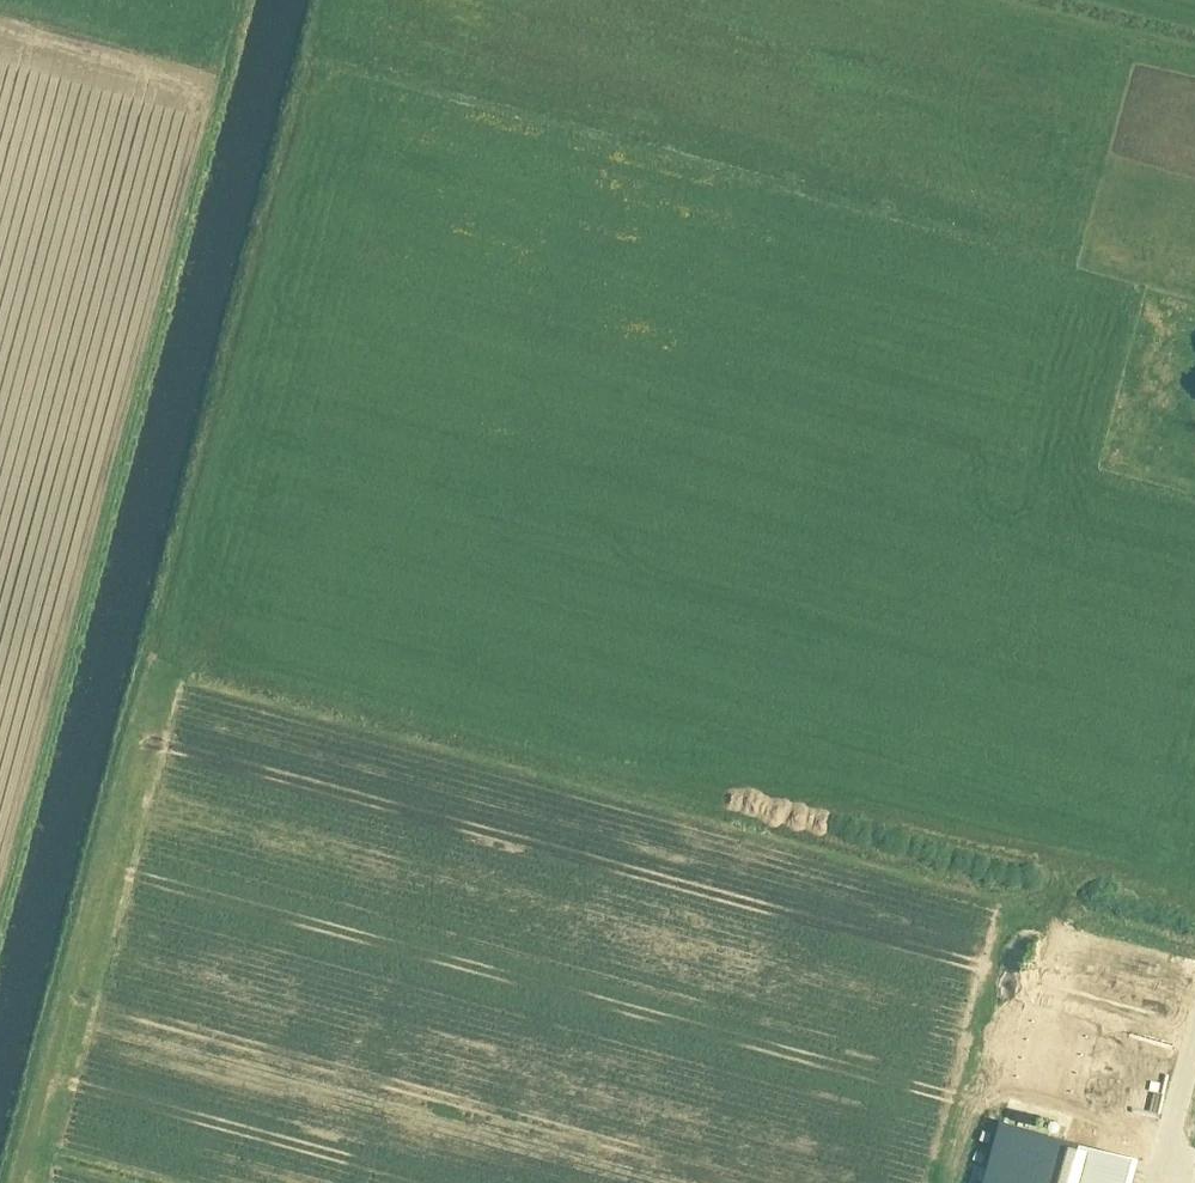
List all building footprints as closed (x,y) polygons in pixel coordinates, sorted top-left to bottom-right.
[(1128,1160),(1002,1125),(986,1182),(1122,1182),(1128,1160)]
